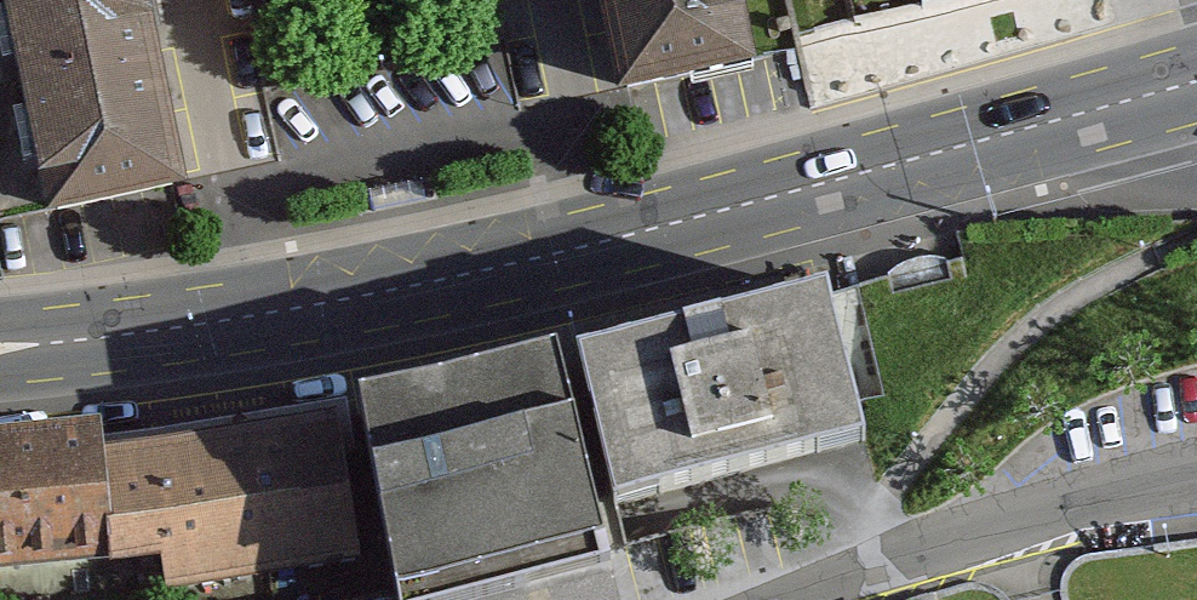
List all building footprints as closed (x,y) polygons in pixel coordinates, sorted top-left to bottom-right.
[(46,204),(184,175),(147,0),(3,0),(46,204)] [(621,88),(761,58),(749,0),(603,0),(621,88)] [(923,17),(995,0),(919,0),(923,17)] [(981,318),(965,256),(946,261),(935,258),(922,257),(909,260),(898,266),(888,276),(831,292),(860,404),(956,379),(943,328),(981,318)] [(827,278),(580,338),(619,505),(870,442),(860,404),(831,292),(827,278)] [(361,377),(400,599),(486,599),(613,564),(555,336),(361,377)] [(346,400),(104,437),(115,559),(160,552),(166,588),(372,554),(346,400)] [(0,424),(0,568),(115,559),(104,437),(99,414),(0,424)]
